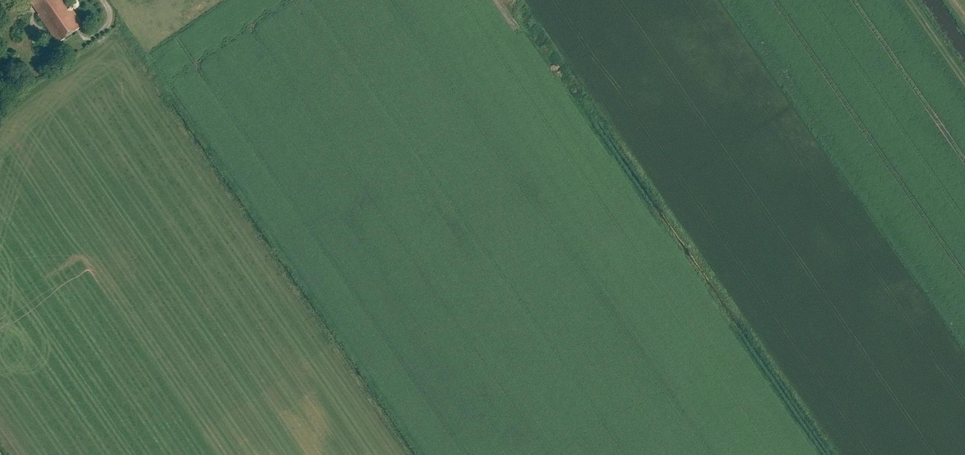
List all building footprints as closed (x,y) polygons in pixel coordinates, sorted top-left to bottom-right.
[(32,4),(31,4),(58,43),(83,25),(66,1),(67,1),(66,0),(30,0),(32,4)]
